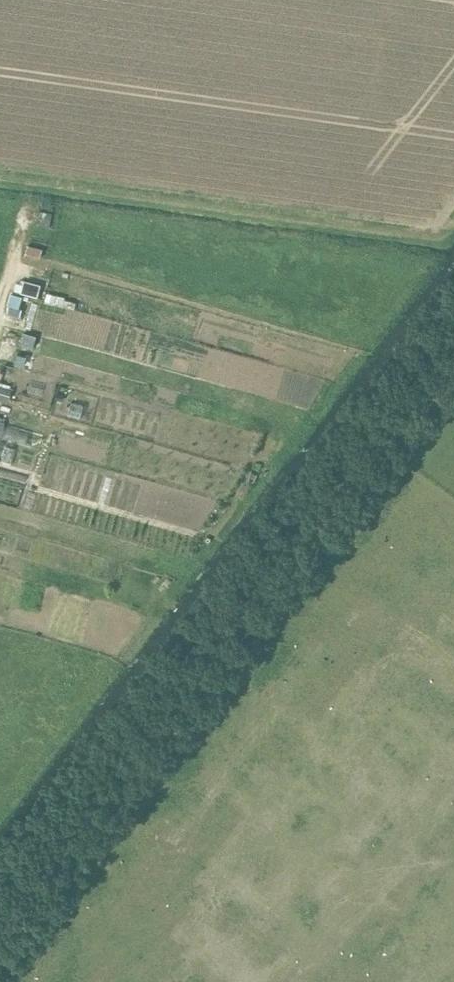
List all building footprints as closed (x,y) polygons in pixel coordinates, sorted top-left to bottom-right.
[(40,213),(38,224),(49,226),(51,214),(40,213)] [(8,403),(12,391),(0,387),(0,400),(8,403)]
